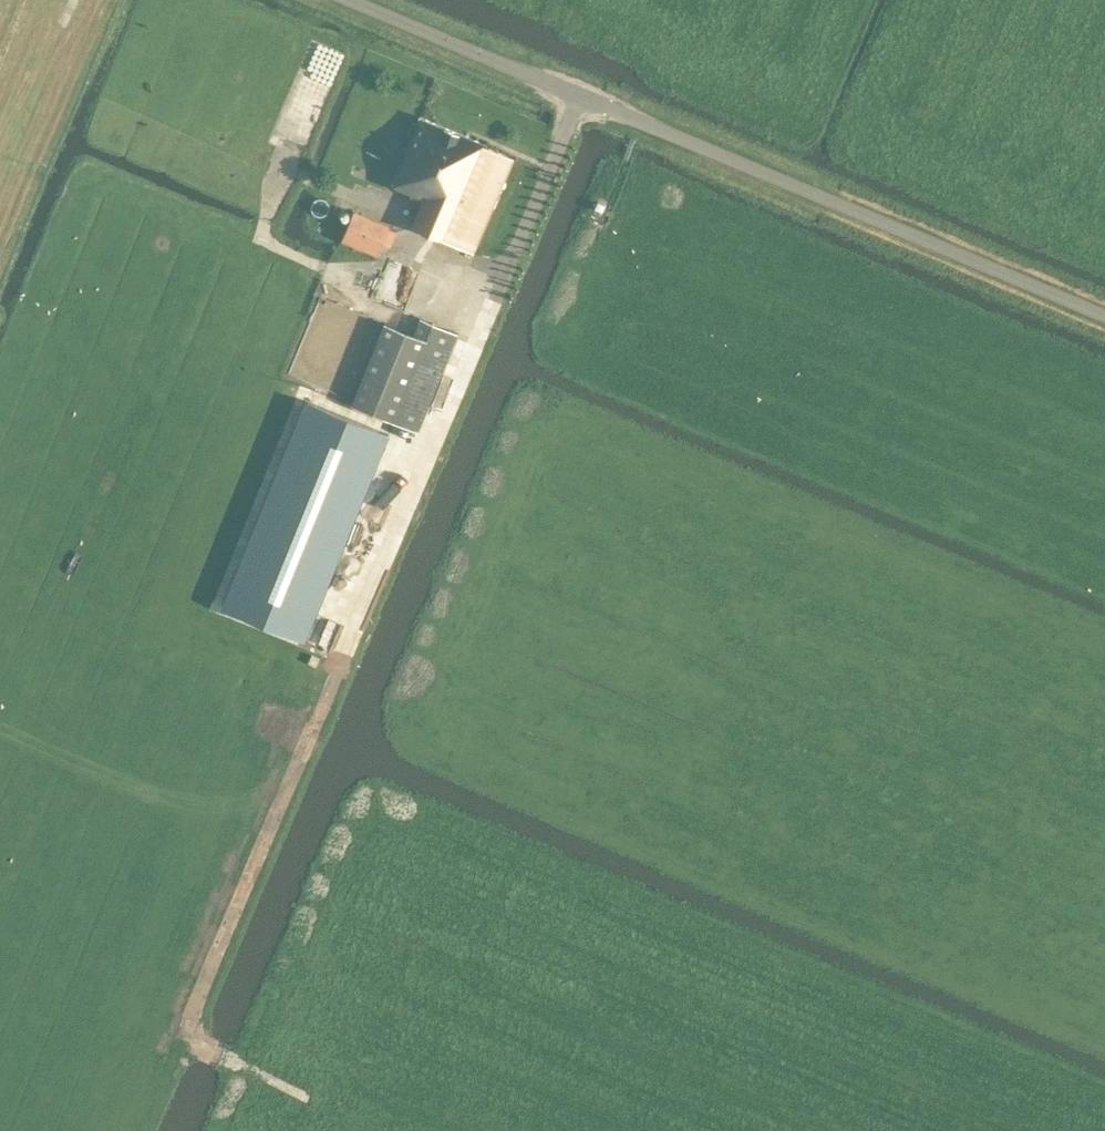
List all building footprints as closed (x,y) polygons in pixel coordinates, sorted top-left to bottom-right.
[(422,198),(410,227),(473,253),(513,160),(484,148),(486,144),(420,117),(391,183),(393,184),(392,186),(422,198)] [(595,202),(592,209),(600,213),(603,205),(595,202)] [(377,256),(382,244),(389,229),(390,226),(354,212),(341,241),(377,256)] [(396,232),(389,229),(382,244),(390,247),(396,232)] [(351,405),(393,422),(417,432),(457,333),(420,318),(413,335),(384,323),(351,405)] [(305,401),(222,606),(304,639),(315,613),(314,612),(324,588),(324,589),(357,510),(356,509),(365,486),(366,486),(367,484),(366,484),(376,460),(377,460),(388,434),(305,401)]
